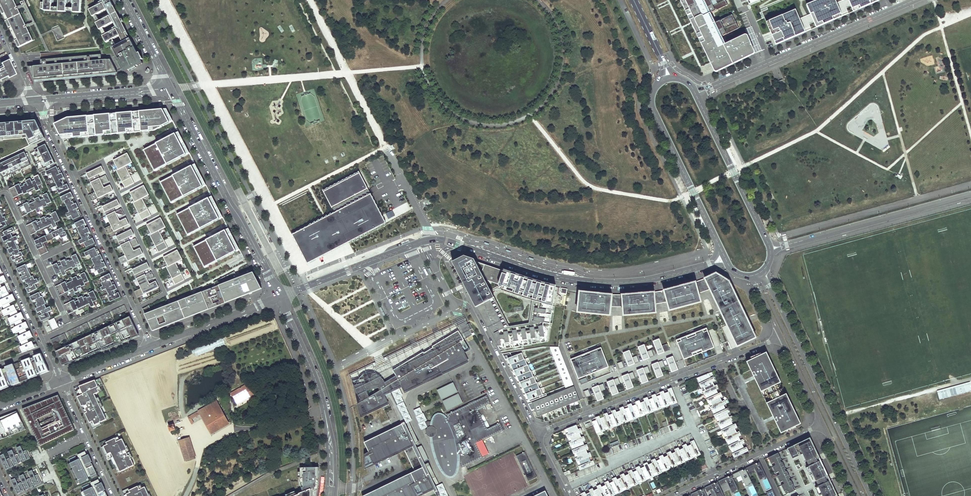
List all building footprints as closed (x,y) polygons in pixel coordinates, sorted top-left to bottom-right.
[(21,46),(33,40),(27,27),(21,30),(20,27),(26,25),(19,10),(17,11),(16,8),(17,7),(14,0),(0,0),(0,2),(21,46)] [(56,11),(56,10),(56,7),(56,0),(49,0),(48,11),(56,11)] [(117,29),(118,28),(104,0),(102,0),(103,3),(107,10),(110,16),(113,23),(117,29)] [(125,72),(143,63),(130,38),(128,39),(125,33),(127,32),(110,0),(104,0),(118,28),(117,29),(107,34),(104,36),(103,36),(106,43),(110,41),(113,39),(119,36),(123,42),(116,46),(113,47),(113,48),(123,67),(125,72)] [(692,22),(702,45),(713,67),(716,70),(719,70),(736,63),(753,54),(755,53),(755,50),(747,33),(723,44),(719,37),(740,27),(733,14),(712,24),(707,14),(728,4),(726,0),(701,0),(681,0),(692,22)] [(806,5),(816,27),(842,16),(837,6),(835,0),(818,0),(806,5)] [(848,0),(853,11),(879,0),(848,0)] [(21,46),(0,2),(0,8),(18,47),(21,46)] [(90,10),(93,17),(94,16),(97,15),(107,10),(103,3),(90,10)] [(796,11),(766,23),(776,44),(806,33),(801,22),(796,11)] [(97,23),(96,23),(100,30),(100,29),(103,28),(113,23),(110,16),(100,21),(97,23)] [(41,60),(63,58),(62,52),(50,53),(41,53),(41,60)] [(63,58),(41,60),(41,64),(43,63),(43,62),(47,61),(47,65),(85,62),(85,58),(88,58),(88,59),(91,59),(91,61),(99,61),(99,60),(102,60),(101,55),(63,58)] [(7,56),(0,59),(0,82),(16,75),(7,56)] [(34,80),(118,73),(116,71),(111,60),(108,60),(102,60),(99,60),(99,61),(91,61),(91,59),(88,59),(88,58),(85,58),(85,62),(47,65),(47,61),(43,62),(43,63),(41,64),(42,66),(34,66),(28,67),(34,80)] [(170,122),(173,121),(167,109),(162,109),(140,111),(133,112),(117,113),(111,114),(94,115),(87,116),(68,118),(55,124),(60,134),(62,139),(73,138),(82,137),(86,136),(96,136),(100,135),(105,135),(119,134),(123,133),(127,133),(141,132),(145,131),(150,131),(154,130),(162,126),(170,122)] [(14,123),(15,136),(23,135),(28,135),(29,137),(32,144),(45,138),(36,120),(22,122),(14,123)] [(14,123),(0,124),(0,137),(15,136),(14,123)] [(158,169),(167,164),(170,163),(174,161),(186,154),(189,153),(179,132),(176,133),(163,140),(161,141),(159,142),(156,143),(147,148),(144,150),(155,171),(158,169)] [(50,165),(55,163),(46,144),(45,145),(43,146),(34,150),(35,151),(39,160),(43,168),(47,167),(50,165)] [(25,152),(0,164),(0,173),(2,178),(31,165),(27,156),(26,155),(25,154),(25,152)] [(117,158),(113,160),(118,170),(116,171),(122,182),(125,188),(135,183),(131,176),(131,174),(126,166),(132,162),(127,153),(124,155),(117,158)] [(206,185),(195,164),(192,166),(203,187),(206,185)] [(31,165),(23,168),(26,175),(35,172),(31,165)] [(66,185),(65,185),(62,178),(63,178),(64,178),(60,169),(58,170),(58,169),(56,166),(46,171),(47,175),(51,174),(53,177),(51,178),(54,183),(55,182),(58,189),(57,190),(59,194),(68,189),(69,189),(67,184),(66,185)] [(104,171),(102,166),(87,173),(95,192),(89,195),(91,201),(108,194),(113,191),(110,185),(104,188),(103,184),(109,181),(107,177),(106,175),(100,178),(98,175),(104,172),(104,171)] [(176,174),(163,181),(174,202),(187,195),(185,192),(189,190),(191,193),(203,187),(192,166),(180,172),(181,175),(178,177),(176,174)] [(22,170),(15,172),(17,179),(24,177),(22,170)] [(338,248),(386,223),(360,173),(324,192),(335,213),(325,218),(293,235),(308,264),(338,248)] [(5,177),(7,183),(15,180),(13,174),(5,177)] [(15,186),(19,195),(23,193),(24,195),(28,193),(27,191),(30,190),(31,191),(35,189),(36,192),(40,190),(38,186),(43,184),(39,175),(34,177),(35,179),(34,179),(31,181),(31,179),(26,181),(26,182),(27,183),(20,186),(20,185),(19,184),(15,186)] [(174,202),(163,181),(160,182),(171,203),(174,202)] [(135,190),(130,193),(135,202),(133,203),(139,214),(142,220),(152,215),(148,208),(147,207),(143,198),(149,195),(144,185),(140,188),(135,190)] [(13,198),(19,195),(15,186),(9,189),(13,198)] [(81,216),(82,216),(80,211),(78,212),(78,211),(76,209),(78,208),(76,203),(75,204),(74,204),(71,197),(72,197),(73,197),(71,192),(70,193),(60,197),(63,202),(64,201),(67,207),(66,208),(68,212),(65,213),(67,217),(71,216),(73,220),(81,216)] [(28,214),(28,213),(32,211),(33,213),(37,211),(38,213),(42,212),(40,208),(43,206),(44,208),(48,206),(47,204),(52,202),(47,193),(43,195),(43,196),(44,197),(40,199),(39,197),(35,199),(32,201),(33,203),(28,205),(27,204),(27,203),(17,207),(22,217),(28,214)] [(212,196),(209,198),(220,219),(223,217),(212,196)] [(193,206),(180,213),(191,234),(204,227),(202,224),(206,223),(207,226),(220,219),(209,198),(196,205),(198,207),(194,209),(193,206)] [(119,204),(117,200),(102,207),(111,225),(104,229),(107,235),(123,228),(129,225),(126,218),(120,221),(118,218),(125,215),(122,209),(115,212),(114,208),(120,205),(119,204)] [(31,235),(37,232),(41,230),(41,231),(45,230),(49,228),(50,227),(49,226),(52,225),(53,228),(56,227),(57,226),(56,223),(60,220),(56,211),(51,214),(52,216),(51,216),(46,219),(45,218),(45,217),(40,219),(41,221),(38,223),(37,222),(37,221),(26,226),(31,235)] [(180,213),(177,215),(188,236),(191,234),(180,213)] [(151,223),(147,225),(152,234),(150,235),(156,247),(159,252),(168,247),(165,241),(164,239),(159,230),(166,227),(161,218),(157,219),(151,223)] [(94,244),(95,243),(93,238),(91,239),(91,238),(88,233),(89,233),(90,232),(88,227),(86,228),(84,225),(85,224),(86,224),(84,219),(83,220),(75,223),(77,228),(76,229),(79,237),(81,236),(82,239),(79,241),(80,244),(84,243),(86,247),(94,244)] [(20,252),(15,241),(19,240),(17,236),(13,237),(11,233),(15,231),(13,228),(2,233),(3,235),(4,236),(2,237),(4,242),(6,241),(7,243),(8,244),(6,245),(10,254),(11,254),(12,253),(13,256),(11,257),(13,261),(14,260),(15,260),(17,264),(24,261),(22,256),(24,256),(22,252),(20,252)] [(44,247),(46,253),(48,252),(47,249),(45,250),(42,244),(44,243),(58,236),(60,235),(63,242),(61,242),(62,245),(64,244),(61,238),(67,236),(65,231),(64,232),(64,230),(62,228),(58,230),(55,231),(52,233),(47,235),(40,238),(35,241),(36,243),(37,245),(36,245),(38,250),(44,247)] [(229,229),(226,230),(237,251),(240,250),(229,229)] [(134,234),(132,230),(125,232),(117,237),(125,255),(118,258),(121,265),(137,257),(143,254),(140,248),(134,251),(132,247),(139,245),(136,239),(136,238),(130,241),(128,238),(134,235),(134,234)] [(210,239),(197,245),(208,266),(221,260),(219,257),(222,255),(224,258),(237,251),(226,230),(213,237),(214,240),(211,241),(210,239)] [(67,236),(61,238),(64,244),(70,241),(67,236)] [(208,266),(197,245),(194,247),(205,268),(208,266)] [(40,256),(46,253),(44,247),(38,250),(40,256)] [(102,263),(101,260),(102,259),(103,259),(99,250),(97,251),(96,250),(95,248),(84,253),(86,257),(90,255),(95,266),(94,267),(96,271),(97,271),(99,274),(106,271),(104,267),(105,267),(106,266),(104,262),(102,263)] [(168,255),(164,257),(168,267),(167,267),(172,279),(175,285),(185,280),(182,273),(181,271),(176,263),(182,259),(178,250),(174,252),(168,255)] [(76,265),(81,263),(76,254),(72,257),(72,258),(66,262),(66,261),(65,260),(60,262),(61,264),(59,265),(58,265),(57,263),(52,266),(56,275),(61,272),(63,276),(67,274),(66,272),(70,270),(69,268),(72,267),(73,269),(77,267),(76,265)] [(464,260),(455,265),(476,305),(500,351),(548,342),(552,309),(555,288),(551,287),(547,286),(544,285),(542,285),(541,284),(538,284),(535,283),(534,282),(531,282),(529,281),(525,279),(521,278),(516,277),(512,275),(508,274),(503,272),(480,265),(475,263),(470,262),(464,260)] [(149,267),(147,263),(132,270),(141,288),(134,292),(137,298),(153,290),(157,288),(159,288),(156,281),(150,284),(148,281),(154,278),(152,273),(152,272),(145,275),(144,271),(150,268),(149,267)] [(17,269),(19,273),(20,273),(21,272),(23,276),(21,277),(23,281),(24,281),(25,280),(28,287),(27,288),(26,288),(28,293),(30,292),(37,289),(35,284),(39,282),(37,279),(35,280),(33,276),(32,276),(30,273),(31,272),(29,268),(28,269),(26,264),(19,268),(17,269)] [(504,271),(503,272),(508,274),(512,275),(516,277),(521,278),(525,279),(529,281),(531,282),(534,282),(535,283),(538,284),(541,284),(542,285),(544,285),(547,286),(551,287),(555,288),(556,286),(545,284),(535,281),(504,271)] [(61,284),(65,293),(70,291),(70,292),(74,290),(75,293),(79,291),(77,287),(81,285),(81,287),(86,285),(85,283),(89,281),(85,272),(80,275),(81,275),(81,277),(78,278),(77,276),(74,278),(69,280),(70,282),(65,284),(65,283),(65,282),(61,284)] [(149,306),(143,309),(153,331),(177,322),(203,311),(221,304),(248,294),(260,289),(252,273),(242,277),(240,277),(238,278),(235,272),(214,282),(216,287),(214,287),(213,288),(199,293),(196,294),(194,295),(172,304),(171,304),(169,305),(152,311),(149,306)] [(121,297),(118,292),(118,293),(117,293),(115,290),(117,289),(116,287),(115,284),(113,285),(110,279),(111,278),(112,278),(110,274),(107,275),(101,278),(103,282),(101,282),(103,286),(101,287),(102,291),(106,289),(110,297),(108,297),(110,302),(121,297)] [(727,325),(738,347),(757,337),(748,320),(729,282),(729,281),(716,274),(705,279),(710,290),(727,325)] [(710,290),(705,279),(698,281),(695,282),(698,294),(701,293),(710,290)] [(698,294),(695,282),(664,291),(667,303),(669,311),(701,303),(698,294)] [(0,284),(0,296),(2,295),(8,292),(5,286),(2,288),(0,284)] [(59,296),(65,293),(61,284),(55,287),(59,296)] [(94,291),(89,293),(90,295),(89,295),(84,298),(83,297),(83,296),(78,298),(79,300),(75,302),(75,301),(74,300),(64,305),(68,314),(74,311),(78,309),(79,311),(88,307),(87,305),(89,304),(91,307),(95,306),(93,302),(98,300),(94,291)] [(667,303),(664,291),(657,292),(654,293),(655,305),(659,304),(667,303)] [(8,292),(2,295),(4,299),(0,300),(3,306),(9,303),(16,300),(13,294),(10,296),(8,292)] [(32,296),(30,297),(32,301),(33,301),(34,300),(38,308),(37,308),(36,309),(38,313),(40,312),(41,314),(41,315),(39,316),(42,321),(51,317),(49,312),(52,310),(50,307),(47,308),(45,305),(46,304),(43,296),(41,297),(39,292),(32,296)] [(611,308),(612,296),(584,293),(580,293),(580,294),(577,313),(610,317),(611,308)] [(655,305),(654,293),(622,296),(623,308),(624,317),(656,314),(655,305)] [(618,296),(612,296),(611,308),(618,308),(623,308),(622,296),(618,296)] [(11,307),(9,303),(3,306),(5,310),(2,311),(5,316),(10,314),(17,310),(14,305),(11,307)] [(124,305),(112,311),(114,316),(127,310),(124,305)] [(17,310),(10,314),(12,317),(8,318),(11,325),(15,323),(21,320),(24,318),(22,312),(18,314),(17,310)] [(109,312),(89,322),(92,327),(112,317),(109,312)] [(69,345),(56,351),(62,363),(63,365),(67,363),(73,361),(80,358),(83,357),(90,355),(95,352),(99,351),(104,349),(113,346),(118,343),(123,342),(128,340),(136,337),(139,335),(136,330),(131,319),(130,316),(114,324),(94,333),(92,335),(72,344),(69,345)] [(59,327),(54,318),(49,321),(53,329),(59,327)] [(23,324),(21,320),(15,323),(17,326),(14,328),(17,333),(19,332),(26,329),(29,327),(26,322),(23,324)] [(87,323),(67,332),(69,337),(89,328),(87,323)] [(27,332),(26,329),(19,332),(21,335),(18,336),(21,342),(27,340),(33,337),(30,331),(27,332)] [(704,332),(703,330),(681,339),(682,341),(678,343),(684,359),(685,360),(715,348),(708,331),(704,332)] [(464,340),(458,331),(432,346),(433,348),(424,353),(423,352),(393,370),(396,375),(388,380),(385,382),(384,381),(381,377),(379,375),(376,374),(372,372),(368,373),(363,374),(365,382),(353,385),(357,404),(361,416),(382,406),(385,404),(384,401),(381,395),(383,394),(385,397),(387,396),(387,392),(401,385),(405,384),(405,385),(405,386),(407,386),(408,386),(409,386),(411,385),(412,384),(412,383),(414,384),(429,377),(427,373),(431,371),(430,370),(432,369),(433,370),(440,367),(439,366),(441,365),(442,366),(452,361),(449,355),(453,353),(454,356),(463,351),(461,347),(462,347),(465,353),(470,350),(464,340)] [(53,338),(56,344),(61,342),(61,341),(59,336),(53,338)] [(227,339),(193,347),(195,354),(228,346),(227,339)] [(663,348),(660,339),(653,341),(659,355),(665,352),(665,351),(663,348)] [(29,343),(27,340),(21,342),(23,346),(20,347),(23,352),(35,348),(32,341),(29,343)] [(648,352),(645,345),(639,347),(644,361),(650,358),(648,352)] [(574,386),(559,349),(549,347),(566,389),(574,386)] [(599,352),(598,349),(575,358),(576,361),(572,362),(579,379),(610,367),(603,350),(599,352)] [(405,385),(405,384),(401,385),(404,392),(424,382),(423,381),(442,372),(442,373),(468,361),(463,351),(454,356),(453,353),(449,355),(452,361),(442,366),(441,365),(439,366),(440,367),(433,370),(432,369),(430,370),(431,371),(427,373),(429,377),(414,384),(412,383),(412,384),(411,385),(409,386),(408,386),(407,386),(405,386),(405,385)] [(633,358),(630,351),(624,353),(629,367),(636,364),(633,358)] [(784,390),(766,352),(761,355),(761,353),(751,357),(752,359),(747,362),(754,377),(756,380),(744,385),(738,388),(745,403),(750,412),(761,435),(768,432),(778,427),(781,433),(786,431),(787,433),(797,428),(796,426),(800,424),(784,390)] [(0,369),(0,388),(1,390),(13,385),(41,374),(49,371),(41,353),(0,369)] [(511,353),(502,355),(506,361),(508,360),(511,367),(511,366),(514,372),(517,378),(518,378),(520,384),(521,384),(523,390),(524,390),(529,402),(530,402),(530,403),(545,397),(544,395),(543,395),(541,389),(540,389),(538,383),(537,383),(535,377),(534,377),(532,371),(531,371),(529,365),(528,365),(525,359),(525,360),(523,354),(512,357),(511,353)] [(672,372),(673,373),(679,370),(676,362),(673,357),(667,359),(672,372)] [(657,378),(658,379),(664,376),(661,369),(659,363),(652,365),(657,378)] [(643,384),(649,382),(646,375),(644,368),(637,371),(643,384)] [(715,381),(711,372),(699,377),(701,383),(699,384),(701,387),(703,386),(713,382),(715,381)] [(365,382),(363,374),(362,375),(361,376),(360,377),(359,378),(359,379),(352,381),(353,385),(365,382)] [(628,389),(628,390),(634,388),(632,381),(629,374),(623,377),(628,389)] [(93,421),(95,425),(100,423),(107,420),(98,402),(94,394),(99,392),(98,389),(99,389),(99,387),(100,387),(102,386),(99,379),(74,389),(78,397),(90,423),(93,421)] [(613,395),(613,396),(620,394),(617,387),(614,380),(608,383),(613,395)] [(719,388),(717,385),(715,386),(713,382),(703,386),(705,390),(703,392),(705,395),(707,394),(716,390),(719,388)] [(232,397),(246,389),(252,399),(257,397),(255,393),(254,394),(247,383),(230,393),(232,397)] [(686,385),(685,385),(679,387),(679,388),(683,395),(684,395),(685,395),(687,394),(686,393),(689,392),(686,385)] [(598,401),(598,402),(605,400),(602,392),(599,386),(593,389),(598,401)] [(574,387),(529,406),(532,412),(535,410),(538,418),(580,402),(579,400),(574,387)] [(677,403),(672,388),(668,389),(669,392),(664,394),(668,403),(673,402),(673,404),(677,403)] [(723,396),(721,393),(718,394),(716,390),(707,394),(709,398),(706,399),(708,403),(711,402),(720,397),(723,396)] [(668,403),(664,394),(663,391),(660,393),(661,395),(656,397),(660,407),(664,405),(665,407),(669,406),(668,403)] [(690,394),(689,392),(686,393),(687,394),(685,395),(684,395),(683,395),(683,397),(687,404),(693,401),(690,394)] [(660,407),(656,397),(655,394),(651,396),(653,398),(648,400),(652,410),(656,408),(657,411),(661,409),(660,407)] [(41,447),(75,430),(73,427),(72,424),(60,400),(59,398),(58,395),(23,409),(41,447)] [(437,458),(437,460),(439,464),(441,467),(442,470),(444,472),(445,473),(446,474),(447,475),(448,476),(449,476),(450,476),(451,476),(453,476),(453,475),(454,474),(455,473),(455,472),(456,471),(457,468),(457,466),(458,463),(458,461),(457,459),(462,468),(484,457),(477,443),(504,430),(500,423),(487,429),(478,409),(490,403),(487,395),(446,415),(448,418),(445,419),(443,416),(441,415),(439,415),(438,415),(437,416),(435,417),(434,418),(433,421),(432,426),(431,426),(430,426),(429,427),(428,427),(427,428),(427,429),(426,430),(426,431),(426,432),(427,434),(428,436),(429,437),(431,437),(432,437),(433,443),(434,448),(434,451),(435,454),(437,458)] [(652,410),(648,400),(647,397),(644,399),(644,401),(640,403),(644,413),(648,411),(649,414),(653,412),(652,410)] [(726,404),(725,400),(722,401),(720,397),(711,402),(713,406),(710,407),(712,411),(714,410),(724,405),(726,404)] [(644,413),(640,403),(639,400),(636,402),(637,404),(632,406),(636,416),(640,414),(641,417),(645,415),(644,413)] [(212,433),(229,423),(216,401),(188,417),(190,420),(192,418),(201,414),(212,433)] [(693,402),(693,401),(687,404),(687,405),(690,411),(692,410),(692,411),(694,410),(694,409),(696,407),(693,402)] [(636,416),(632,406),(631,404),(627,405),(629,408),(624,409),(628,419),(632,417),(633,420),(637,418),(636,416)] [(730,412),(728,408),(726,409),(724,405),(714,410),(716,414),(714,415),(716,419),(718,417),(728,413),(730,412)] [(628,419),(624,409),(623,407),(619,408),(620,411),(616,412),(620,422),(624,421),(625,423),(629,421),(628,419)] [(697,410),(696,407),(694,409),(694,410),(692,411),(692,410),(690,411),(691,412),(694,419),(700,416),(697,410)] [(620,422),(616,412),(615,410),(611,411),(612,414),(608,415),(612,425),(616,424),(617,426),(621,425),(620,422)] [(17,411),(0,418),(0,440),(26,430),(17,411)] [(612,425),(608,415),(607,413),(603,415),(604,417),(600,419),(604,428),(608,427),(609,429),(613,428),(612,425)] [(734,420),(732,416),(730,417),(728,413),(718,417),(720,421),(718,423),(720,426),(722,425),(731,421),(734,420)] [(604,428),(600,419),(599,416),(595,418),(596,420),(592,422),(593,426),(596,432),(600,430),(601,433),(605,431),(604,428)] [(701,417),(700,416),(694,419),(694,420),(697,426),(699,426),(702,425),(701,424),(703,423),(701,417)] [(646,417),(641,419),(646,433),(651,432),(646,417)] [(432,426),(433,421),(429,418),(428,418),(426,419),(425,420),(424,421),(422,423),(427,428),(428,427),(429,427),(430,426),(431,426),(432,426)] [(686,426),(684,419),(676,423),(676,424),(675,424),(676,426),(677,426),(678,429),(686,426)] [(726,433),(735,429),(738,427),(736,424),(733,425),(731,421),(722,425),(724,429),(721,430),(723,434),(726,433)] [(415,471),(425,492),(436,487),(424,462),(428,460),(422,445),(417,447),(405,423),(364,442),(369,451),(368,452),(373,463),(404,449),(415,471)] [(678,429),(677,426),(676,426),(675,424),(676,424),(676,423),(668,426),(670,432),(678,429)] [(704,425),(703,423),(701,424),(702,425),(699,426),(697,426),(698,428),(701,435),(708,432),(704,425)] [(570,438),(580,434),(582,433),(581,429),(578,430),(576,425),(566,429),(568,433),(566,434),(568,439),(570,438)] [(670,432),(668,426),(660,429),(660,430),(659,430),(660,433),(661,432),(662,435),(670,432)] [(662,435),(661,432),(660,433),(659,430),(660,430),(660,429),(652,432),(654,438),(662,435)] [(741,435),(740,431),(737,432),(735,429),(726,433),(728,437),(725,438),(727,442),(729,441),(739,436),(741,435)] [(654,438),(652,432),(644,435),(644,436),(643,437),(644,439),(645,439),(646,442),(654,438)] [(708,433),(708,432),(701,435),(702,436),(705,442),(707,441),(707,442),(709,441),(708,440),(711,439),(708,433)] [(573,446),(583,442),(585,441),(584,437),(581,438),(580,434),(570,438),(571,442),(569,443),(571,447),(573,446)] [(694,440),(691,434),(683,438),(686,444),(690,442),(694,440)] [(646,442),(645,439),(644,439),(643,437),(644,436),(644,435),(636,438),(638,445),(646,442)] [(743,444),(745,443),(743,439),(741,440),(739,436),(729,441),(731,445),(729,446),(731,450),(733,448),(743,444)] [(100,443),(103,450),(105,449),(108,455),(111,453),(113,457),(114,458),(120,471),(120,472),(134,465),(131,459),(129,455),(128,456),(125,451),(128,450),(126,447),(122,439),(120,440),(117,442),(116,438),(107,442),(106,440),(100,443)] [(185,460),(195,457),(189,438),(179,441),(185,460)] [(638,445),(636,438),(628,441),(628,442),(627,443),(628,445),(629,445),(630,448),(638,445)] [(686,444),(683,438),(675,442),(675,443),(676,443),(677,445),(676,445),(677,448),(678,447),(678,448),(682,446),(686,444)] [(712,441),(711,439),(708,440),(709,441),(707,442),(707,441),(705,442),(706,444),(709,450),(715,448),(712,441)] [(808,439),(787,448),(790,453),(792,459),(799,456),(796,449),(800,447),(803,454),(806,461),(808,460),(811,465),(806,468),(813,482),(818,480),(820,485),(816,487),(820,495),(835,495),(827,478),(818,459),(808,439)] [(701,455),(694,440),(690,442),(691,445),(687,447),(692,456),(696,454),(697,456),(701,455)] [(628,445),(627,443),(628,442),(628,441),(619,445),(622,451),(630,448),(629,445),(628,445)] [(576,454),(586,450),(589,449),(587,445),(584,446),(583,442),(573,446),(575,450),(572,451),(574,455),(576,454)] [(677,448),(676,445),(677,445),(676,443),(675,443),(675,442),(668,445),(671,452),(675,450),(678,448),(678,447),(677,448)] [(687,447),(686,444),(682,446),(683,448),(680,450),(684,460),(688,458),(689,460),(693,458),(692,456),(687,447)] [(735,457),(749,451),(747,447),(745,448),(743,444),(733,448),(735,452),(733,454),(735,457)] [(622,451),(619,445),(611,448),(612,449),(611,449),(612,452),(613,451),(614,454),(622,451)] [(671,452),(668,445),(659,449),(660,450),(661,452),(660,453),(661,455),(662,455),(663,455),(671,452)] [(30,459),(26,450),(24,452),(21,446),(17,448),(23,462),(27,460),(30,459)] [(614,454),(613,451),(612,452),(611,449),(612,449),(611,448),(603,451),(606,457),(614,454)] [(684,460),(680,450),(678,448),(675,450),(676,452),(672,454),(676,463),(680,461),(681,464),(685,462),(684,460)] [(715,449),(715,448),(709,450),(709,451),(712,458),(714,457),(714,458),(716,456),(716,455),(718,454),(715,449)] [(661,455),(660,453),(661,452),(660,450),(659,449),(652,453),(655,459),(659,457),(663,455),(662,455),(661,455)] [(22,462),(18,454),(15,456),(13,450),(8,452),(15,466),(19,464),(22,462)] [(592,457),(590,453),(588,454),(586,450),(576,454),(578,458),(575,459),(577,463),(579,462),(589,458),(592,457)] [(537,477),(525,451),(516,456),(527,482),(537,477)] [(368,452),(365,454),(365,467),(373,463),(368,452)] [(676,463),(672,454),(671,452),(667,453),(668,456),(664,458),(668,467),(672,465),(674,468),(677,466),(676,463)] [(655,459),(652,453),(644,457),(644,458),(645,457),(646,460),(645,460),(646,462),(647,462),(647,463),(651,461),(655,459)] [(796,490),(778,453),(770,457),(788,494),(790,493),(796,490)] [(9,458),(7,460),(4,454),(0,456),(6,470),(10,468),(13,467),(9,458)] [(91,477),(82,458),(87,455),(86,454),(81,456),(80,454),(78,455),(80,459),(89,478),(91,477)] [(719,456),(718,454),(716,455),(716,456),(714,458),(714,457),(712,458),(713,459),(716,465),(722,462),(719,456)] [(97,474),(91,462),(92,462),(89,455),(87,455),(82,458),(91,477),(97,474)] [(668,467),(664,458),(663,455),(659,457),(660,459),(656,461),(661,471),(665,469),(666,471),(670,469),(668,467)] [(114,458),(113,457),(111,458),(111,459),(112,460),(118,472),(120,471),(114,458)] [(644,457),(636,460),(639,466),(643,464),(647,463),(647,462),(646,462),(645,460),(646,460),(645,457),(644,458),(644,457)] [(788,494),(770,457),(768,457),(786,495),(788,494)] [(595,465),(593,461),(591,462),(589,458),(579,462),(581,466),(578,467),(580,471),(586,469),(593,466),(595,465)] [(89,478),(80,459),(70,463),(73,468),(73,470),(77,478),(78,480),(80,484),(90,480),(89,478)] [(661,471),(656,461),(655,459),(651,461),(652,463),(648,465),(653,474),(657,472),(658,475),(662,473),(661,471)] [(636,460),(628,464),(629,465),(630,467),(629,468),(630,470),(631,469),(632,470),(636,468),(639,466),(636,460)] [(653,474),(648,465),(647,463),(643,464),(645,467),(640,469),(645,478),(649,476),(650,479),(654,477),(653,474)] [(757,463),(746,468),(748,472),(755,469),(758,476),(759,476),(760,478),(761,478),(762,479),(764,478),(763,477),(766,476),(760,463),(758,463),(757,464),(757,463)] [(602,470),(599,464),(595,465),(593,466),(595,472),(602,470)] [(630,470),(629,468),(630,467),(629,465),(628,464),(621,467),(624,474),(628,472),(632,470),(631,469),(630,470)] [(595,472),(593,466),(586,469),(589,475),(595,472)] [(637,471),(633,472),(637,482),(641,480),(642,482),(646,480),(645,478),(640,469),(639,466),(636,468),(637,471)] [(318,486),(319,472),(319,467),(300,468),(301,486),(303,492),(296,495),(296,493),(289,495),(317,495),(318,486)] [(621,467),(612,471),(613,472),(614,472),(615,475),(614,475),(615,477),(616,477),(620,475),(624,474),(621,467)] [(589,475),(586,469),(580,471),(582,478),(589,475)] [(743,469),(732,474),(734,479),(741,476),(744,483),(745,482),(746,485),(747,485),(748,486),(750,485),(749,484),(752,482),(746,469),(744,470),(743,470),(743,469)] [(42,483),(38,474),(35,476),(32,470),(28,472),(35,486),(39,484),(42,483)] [(637,482),(633,472),(632,470),(628,472),(629,474),(625,476),(629,485),(633,484),(635,486),(638,484),(637,482)] [(412,484),(417,495),(425,492),(415,471),(411,473),(415,483),(412,484)] [(582,478),(580,471),(573,474),(575,480),(582,478)] [(612,471),(605,475),(608,481),(612,479),(616,477),(615,477),(614,475),(615,475),(614,472),(613,472),(612,471)] [(363,495),(417,495),(412,484),(415,483),(411,473),(363,495)] [(33,487),(29,478),(27,480),(24,474),(20,476),(26,490),(30,488),(33,487)] [(575,480),(573,474),(571,475),(566,477),(569,483),(575,480)] [(629,485),(625,476),(624,474),(620,475),(621,478),(617,480),(622,489),(626,487),(627,490),(631,488),(629,485)] [(608,481),(605,475),(597,479),(597,480),(598,480),(599,482),(598,482),(599,485),(600,484),(600,485),(608,481)] [(729,476),(718,481),(720,485),(727,482),(730,489),(731,489),(733,492),(733,491),(734,492),(736,491),(735,490),(738,489),(732,476),(730,476),(729,477),(729,476)] [(622,489),(617,480),(616,477),(612,479),(613,482),(609,483),(614,493),(618,491),(619,493),(623,492),(622,489)] [(25,491),(21,482),(18,484),(16,478),(11,480),(18,494),(22,492),(25,491)] [(599,485),(598,482),(599,482),(598,480),(597,480),(597,479),(590,482),(593,489),(596,487),(600,485),(600,484),(599,485)] [(767,479),(763,481),(767,490),(771,488),(767,479)] [(609,483),(608,481),(604,483),(605,485),(602,487),(606,495),(607,495),(610,495),(613,495),(615,495),(614,493),(609,483)] [(95,486),(100,483),(100,482),(94,484),(93,482),(91,483),(93,487),(97,495),(100,495),(95,486)] [(593,489),(590,482),(581,486),(582,487),(583,489),(582,490),(583,492),(585,491),(585,492),(593,489)] [(704,488),(706,492),(713,489),(716,495),(717,495),(718,495),(723,495),(724,495),(718,482),(717,483),(715,484),(715,483),(704,488)] [(105,490),(106,490),(102,483),(100,483),(95,486),(100,495),(107,495),(105,490)] [(602,487),(600,485),(596,487),(598,489),(594,491),(596,495),(606,495),(602,487)] [(124,495),(149,495),(145,487),(143,488),(140,489),(138,486),(129,490),(128,488),(122,491),(124,495)] [(582,490),(583,489),(582,487),(581,486),(573,490),(576,495),(577,495),(581,494),(585,492),(585,491),(583,492),(582,490)] [(93,487),(84,491),(86,495),(97,495),(93,487)]
